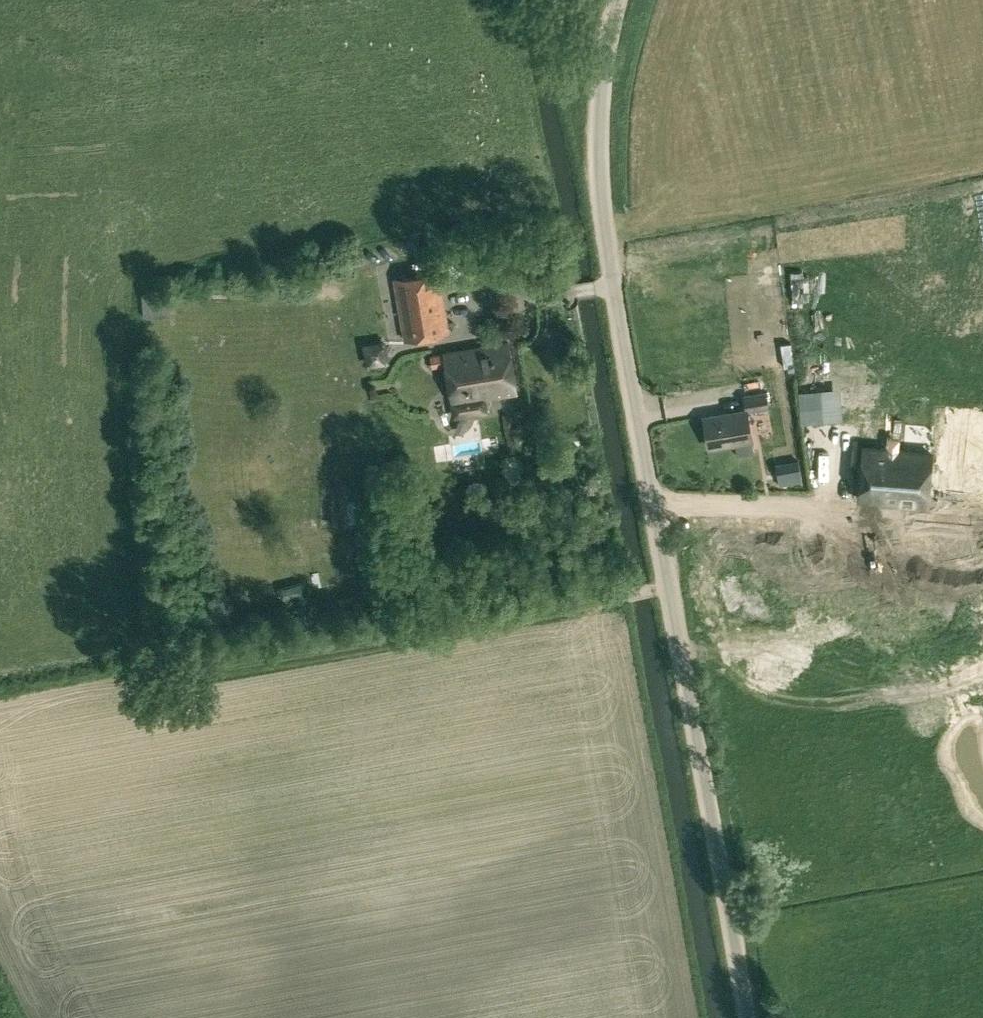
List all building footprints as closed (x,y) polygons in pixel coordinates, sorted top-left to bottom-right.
[(439,270),(394,277),(404,339),(450,332),(439,270)] [(142,291),(144,316),(170,314),(169,290),(142,291)] [(385,340),(363,344),(367,366),(389,361),(385,340)] [(486,410),(484,396),(516,390),(507,341),(443,352),(443,351),(430,354),(432,365),(445,363),(452,401),(454,416),(486,410)] [(747,410),(769,406),(766,390),(742,394),(745,410),(747,410)] [(747,410),(745,410),(703,417),(708,447),(751,440),(747,410)] [(897,450),(886,449),(863,446),(858,498),(926,504),(931,453),(910,451),(912,433),(899,432),(897,450)]
